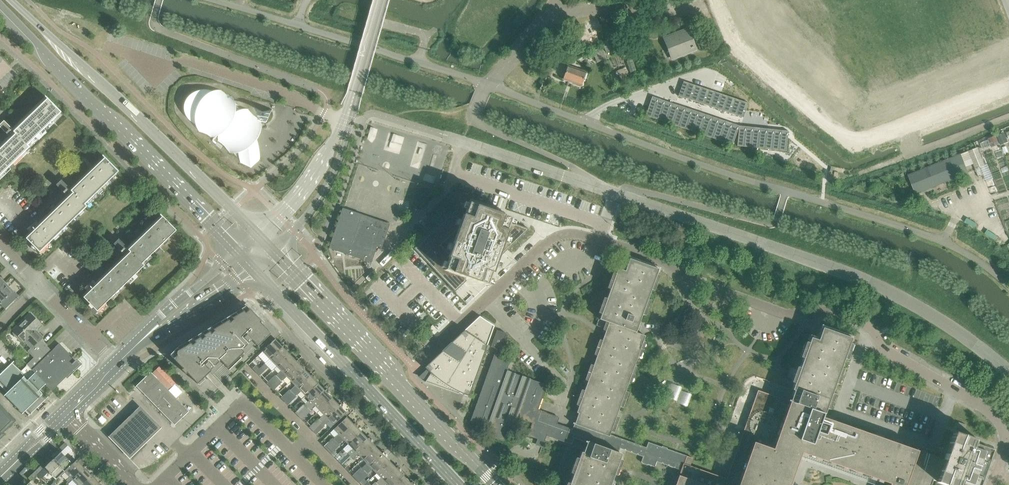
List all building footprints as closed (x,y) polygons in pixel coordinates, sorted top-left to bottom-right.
[(369,19),(367,27),(379,30),(381,23),(369,19)] [(696,50),(688,29),(664,38),(672,59),(696,50)] [(602,42),(606,53),(612,50),(608,40),(602,42)] [(592,51),(597,63),(607,59),(603,47),(592,51)] [(549,70),(552,61),(542,57),(539,67),(549,70)] [(581,86),(586,72),(568,66),(563,79),(581,86)] [(683,81),(678,96),(691,100),(697,86),(683,81)] [(697,86),(691,100),(704,105),(710,90),(697,86)] [(254,132),(258,120),(260,121),(261,121),(260,120),(253,115),(247,109),(248,111),(243,113),(231,101),(231,98),(232,97),(233,97),(227,94),(222,91),(221,90),(220,90),(220,92),(213,92),(213,91),(211,90),(211,91),(208,91),(205,90),(202,91),(199,91),(196,92),(194,94),(191,96),(189,97),(188,100),(187,102),(186,104),(186,107),(186,109),(186,112),(187,114),(188,117),(188,118),(193,123),(197,125),(200,130),(199,131),(199,132),(206,134),(211,137),(212,137),(212,136),(211,135),(213,135),(220,138),(220,140),(218,140),(218,141),(224,146),(230,153),(231,152),(230,151),(234,152),(241,159),(241,161),(240,161),(240,162),(250,167),(251,168),(260,159),(259,159),(258,159),(251,141),(254,132)] [(710,90),(704,105),(717,109),(723,94),(710,90)] [(723,94),(717,109),(730,114),(736,99),(723,94)] [(646,115),(646,116),(652,118),(659,99),(652,97),(649,105),(646,115)] [(27,146),(61,113),(48,99),(14,132),(3,121),(0,125),(0,128),(10,139),(0,149),(0,176),(29,148),(27,146)] [(659,99),(652,118),(659,120),(666,101),(659,99)] [(736,99),(730,114),(744,118),(749,103),(736,99)] [(666,101),(659,120),(666,123),(672,103),(666,101)] [(672,103),(666,123),(672,125),(679,106),(676,104),(672,103)] [(679,106),(672,125),(679,127),(686,108),(679,106)] [(686,108),(679,127),(686,129),(692,110),(686,108)] [(692,110),(686,129),(693,132),(699,112),(692,110)] [(699,112),(693,132),(699,134),(706,115),(699,112)] [(706,115),(699,134),(706,136),(712,117),(706,115)] [(712,117),(706,136),(713,138),(719,119),(712,117)] [(719,119),(713,138),(719,141),(726,121),(719,119)] [(726,121),(719,141),(726,143),(732,124),(726,121)] [(732,124),(726,143),(733,145),(739,126),(732,124)] [(739,126),(737,146),(744,147),(746,127),(739,126)] [(746,127),(744,147),(751,148),(753,127),(746,127)] [(753,127),(751,148),(758,148),(760,128),(753,127)] [(760,128),(758,148),(765,149),(767,129),(760,128)] [(767,129),(765,149),(772,150),(774,130),(767,129)] [(774,130),(772,150),(779,151),(781,130),(774,130)] [(781,130),(779,151),(786,151),(788,137),(788,131),(781,130)] [(917,192),(966,173),(968,172),(961,154),(910,175),(917,192)] [(86,207),(84,205),(118,172),(104,158),(71,191),(61,180),(55,186),(67,198),(25,239),(39,253),(86,207)] [(460,205),(414,249),(455,292),(466,281),(465,280),(466,277),(471,279),(471,280),(487,285),(491,273),(492,273),(499,256),(500,257),(529,229),(509,222),(511,218),(469,203),(467,207),(460,205)] [(381,248),(389,224),(342,208),(328,249),(371,263),(377,246),(381,248)] [(145,265),(142,263),(176,230),(163,217),(129,250),(119,239),(114,245),(125,257),(83,298),(97,312),(145,265)] [(621,454),(618,453),(619,448),(643,456),(641,463),(654,467),(657,460),(681,469),(686,456),(648,442),(646,449),(610,436),(645,336),(636,333),(658,270),(629,260),(624,272),(617,269),(599,320),(609,324),(606,333),(577,414),(579,414),(577,420),(578,421),(577,425),(573,423),(573,425),(577,426),(575,431),(555,423),(557,417),(547,414),(540,434),(572,445),(574,439),(589,444),(587,448),(585,448),(583,454),(581,453),(570,484),(610,484),(621,454)] [(13,292),(5,283),(0,288),(0,305),(2,303),(3,304),(9,299),(7,297),(13,292)] [(228,368),(254,343),(258,346),(271,333),(260,322),(261,321),(246,306),(216,324),(209,331),(207,330),(207,329),(187,341),(180,348),(178,347),(170,355),(198,384),(208,373),(210,372),(212,373),(222,363),(228,368)] [(28,351),(33,356),(45,344),(41,340),(43,338),(38,333),(37,334),(34,331),(41,324),(30,314),(13,330),(14,331),(13,332),(14,334),(16,338),(19,340),(21,341),(23,340),(31,348),(28,351)] [(469,397),(493,329),(494,326),(486,321),(479,316),(425,368),(431,373),(425,382),(458,394),(459,393),(464,395),(469,397)] [(432,325),(429,329),(430,330),(434,335),(438,331),(437,330),(432,325)] [(788,400),(788,401),(790,401),(789,402),(822,414),(823,414),(823,413),(824,414),(824,413),(826,408),(831,393),(835,384),(840,368),(844,359),(849,344),(851,338),(836,333),(826,329),(822,328),(818,340),(812,338),(810,338),(808,343),(803,358),(799,368),(794,383),(793,387),(792,389),(791,390),(793,391),(791,396),(793,397),(792,401),(788,400)] [(537,410),(546,385),(507,371),(511,358),(498,354),(500,350),(506,334),(497,330),(491,347),(497,349),(496,353),(495,353),(495,354),(470,422),(487,429),(488,426),(491,427),(488,436),(504,442),(513,417),(532,424),(528,436),(538,440),(540,434),(547,414),(537,410)] [(264,365),(283,345),(281,343),(280,344),(278,344),(275,340),(262,352),(266,357),(261,362),(264,365)] [(28,365),(46,384),(53,390),(80,364),(59,344),(51,351),(46,346),(36,356),(27,364),(28,365)] [(276,367),(289,355),(285,351),(285,348),(286,347),(283,345),(264,365),(267,367),(272,362),(276,367)] [(278,379),(298,360),(296,358),(295,359),(293,359),(289,355),(276,367),(281,371),(275,376),(278,379)] [(291,382),(303,369),(299,365),(299,363),(300,362),(298,360),(278,379),(281,382),(286,377),(291,382)] [(46,384),(28,365),(21,371),(12,363),(0,374),(0,385),(7,393),(5,395),(23,414),(25,411),(30,416),(47,399),(40,390),(46,384)] [(293,394),(312,375),(310,372),(309,373),(307,373),(303,369),(291,382),(295,386),(290,391),(293,394)] [(188,412),(150,373),(136,387),(174,426),(188,412)] [(305,396),(317,384),(313,380),(313,378),(314,377),(312,375),(293,394),(295,397),(300,392),(305,396)] [(307,408),(326,389),(324,387),(323,388),(321,388),(317,384),(305,396),(309,401),(304,405),(307,408)] [(319,411),(331,398),(327,394),(327,392),(328,391),(326,389),(307,408),(310,412),(315,407),(319,411)] [(676,484),(790,484),(801,453),(877,479),(889,484),(905,484),(918,451),(903,445),(890,441),(822,417),(823,414),(822,414),(789,402),(788,405),(783,403),(778,402),(780,398),(758,390),(727,479),(712,474),(690,466),(693,458),(686,456),(681,469),(676,484)] [(321,423),(341,404),(338,402),(338,403),(335,402),(331,398),(319,411),(323,415),(318,420),(321,423)] [(140,404),(108,434),(128,457),(161,426),(140,404)] [(333,425),(346,413),(342,409),(342,407),(343,406),(341,404),(321,423),(324,426),(329,421),(333,425)] [(3,433),(15,422),(0,406),(0,439),(5,435),(3,433)] [(335,442),(355,423),(353,421),(352,422),(349,422),(346,418),(333,430),(338,434),(333,439),(335,442)] [(348,445),(360,433),(356,429),(356,426),(357,425),(355,423),(335,442),(338,445),(343,440),(348,445)] [(931,480),(932,480),(936,481),(936,482),(937,482),(945,484),(978,484),(979,481),(980,479),(986,462),(987,460),(991,449),(974,443),(975,439),(970,438),(953,432),(947,451),(942,450),(941,452),(939,458),(933,455),(927,453),(924,452),(923,452),(918,450),(918,451),(905,484),(930,484),(931,480)] [(350,457),(369,438),(367,436),(363,436),(360,433),(348,445),(352,449),(347,454),(350,457)] [(362,459),(374,448),(371,444),(371,441),(372,440),(369,438),(350,457),(352,460),(357,455),(362,459)] [(61,451),(67,445),(65,442),(59,448),(61,451)] [(364,471),(384,452),(382,450),(381,451),(378,451),(374,448),(362,459),(366,464),(361,469),(364,471)] [(72,464),(61,452),(58,454),(57,454),(55,456),(56,456),(53,459),(64,471),(72,464)] [(376,474),(388,462),(385,458),(385,455),(386,455),(384,452),(364,471),(367,474),(372,469),(376,474)] [(64,471),(53,459),(50,462),(49,462),(47,464),(47,465),(45,467),(56,479),(64,472),(64,471)] [(69,483),(84,468),(83,467),(83,465),(80,463),(80,464),(76,460),(72,464),(64,471),(64,472),(69,477),(66,480),(69,483)] [(398,467),(396,465),(395,466),(392,466),(388,462),(376,474),(381,478),(376,483),(377,484),(380,484),(398,467)] [(36,475),(42,470),(39,467),(34,473),(36,475)] [(403,477),(399,473),(399,470),(400,469),(398,467),(380,484),(385,484),(386,484),(387,484),(394,484),(403,477)] [(92,476),(90,475),(90,473),(88,471),(87,472),(84,468),(69,483),(70,484),(73,484),(75,483),(77,484),(83,484),(92,476)] [(30,481),(36,475),(34,473),(28,478),(30,481)] [(99,484),(98,482),(98,481),(95,478),(94,479),(92,476),(83,484),(98,484),(99,484)] [(412,482),(410,479),(409,480),(407,480),(403,477),(394,484),(409,484),(412,482)]
